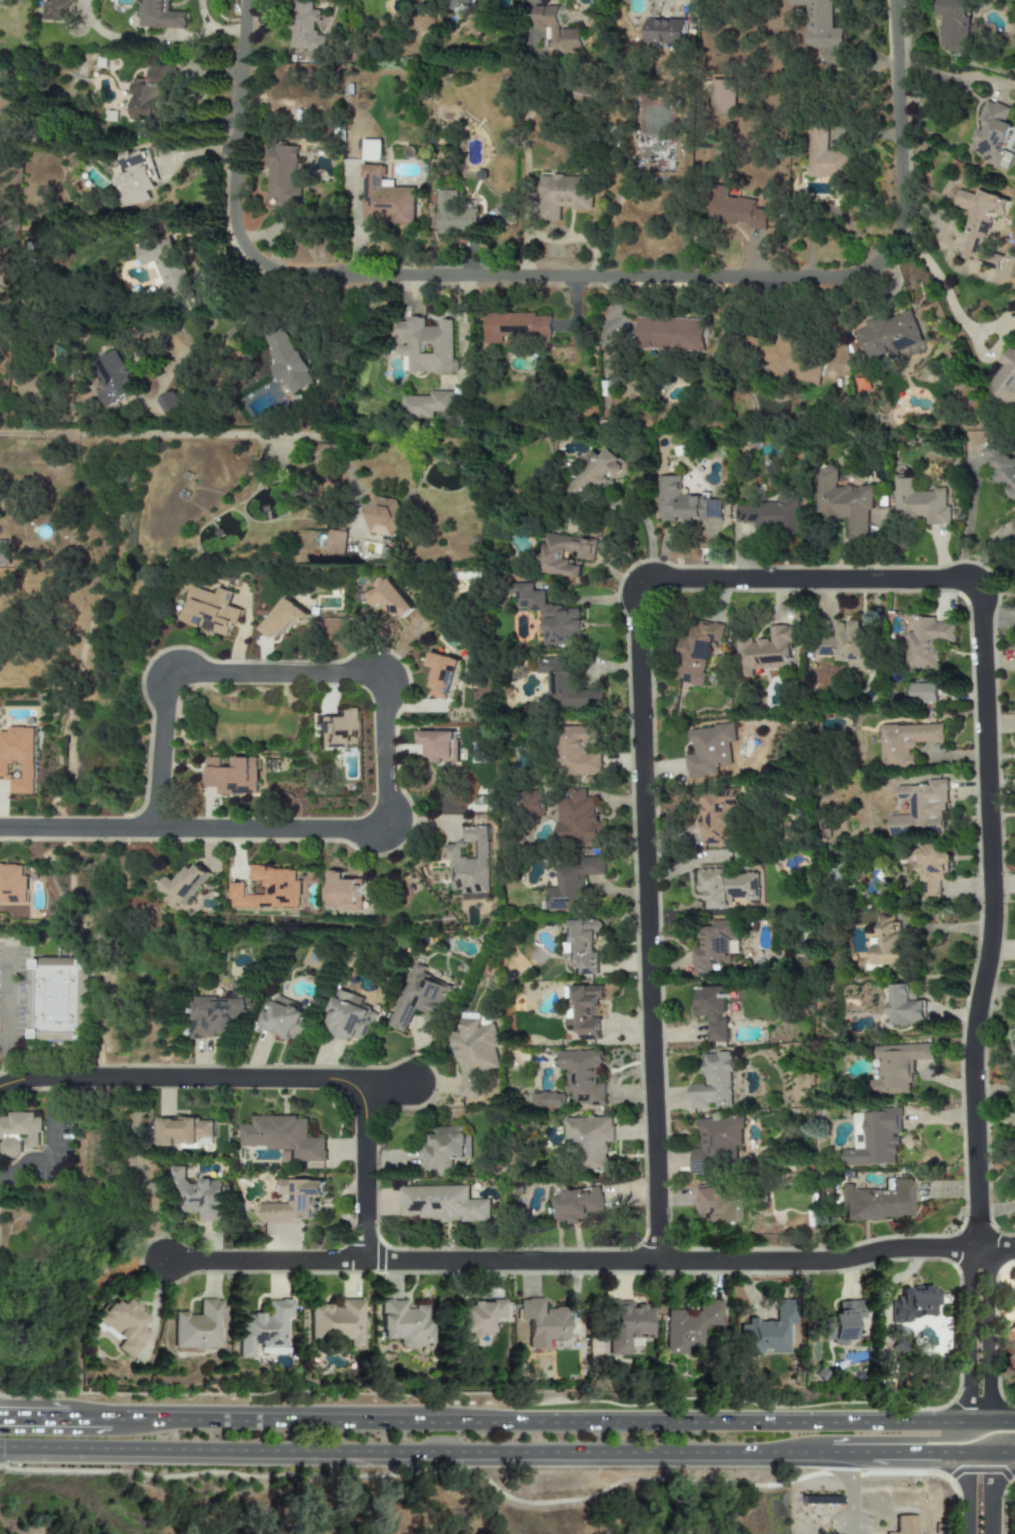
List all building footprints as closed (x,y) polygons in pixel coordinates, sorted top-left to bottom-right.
[(43,20),(69,21),(70,0),(44,0),(43,20)] [(186,12),(168,11),(169,0),(141,0),(140,27),(186,28),(186,12)] [(324,51),(325,36),(314,35),(315,21),(320,22),(321,10),(311,9),(312,0),(292,0),(288,48),(324,51)] [(454,10),(475,7),(474,0),(453,0),(454,10)] [(842,28),(831,28),(830,0),(786,0),(786,5),(805,5),(805,48),(842,48),(842,28)] [(950,47),(949,52),(967,53),(970,16),(967,16),(968,0),(938,0),(937,15),(942,16),(940,46),(950,47)] [(557,5),(533,6),(534,28),(544,27),(544,39),(550,39),(550,47),(564,47),(564,53),(581,52),(581,29),(558,29),(557,5)] [(684,19),(647,17),(646,43),(672,43),(672,49),(684,49),(684,19)] [(168,66),(150,64),(149,79),(133,78),(130,118),(164,121),(168,66)] [(710,113),(734,114),(735,80),(711,80),(710,113)] [(572,101),(589,105),(593,86),(577,82),(572,101)] [(1010,108),(984,99),(978,120),(984,122),(982,130),(978,128),(971,150),(982,153),(979,160),(1008,169),(1013,153),(1003,150),(1012,124),(1005,122),(1010,108)] [(807,176),(849,178),(850,152),(827,151),(828,125),(809,125),(807,176)] [(381,140),(363,139),(363,160),(381,161),(381,140)] [(297,145),(273,144),(272,148),(264,147),(263,167),(268,168),(266,198),(276,199),(275,204),(300,206),(301,185),(295,184),(297,145)] [(121,208),(150,200),(147,191),(155,189),(149,168),(152,168),(146,150),(131,154),(130,151),(120,153),(126,174),(112,178),(121,208)] [(414,187),(393,187),(393,180),(382,180),(382,164),(363,164),(363,222),(414,222),(414,187)] [(540,175),(539,221),(559,221),(559,208),(590,209),(591,176),(540,175)] [(766,231),(769,210),(754,208),(755,200),(727,196),(728,187),(714,185),(709,220),(749,226),(748,228),(766,231)] [(437,234),(476,234),(477,208),(457,208),(457,190),(437,190),(437,234)] [(1008,199),(977,190),(976,195),(959,190),(954,207),(969,211),(965,227),(969,229),(961,257),(983,263),(999,268),(1002,255),(985,250),(992,225),(1000,228),(1008,199)] [(136,245),(151,288),(160,285),(165,300),(190,291),(170,234),(136,245)] [(865,361),(922,344),(911,309),(863,324),(864,327),(856,330),(865,361)] [(485,343),(503,343),(503,336),(550,337),(551,314),(485,313),(485,343)] [(704,351),(705,319),(637,317),(636,349),(704,351)] [(409,374),(454,373),(453,320),(438,320),(438,326),(425,326),(425,319),(398,319),(398,338),(408,338),(408,346),(399,346),(400,356),(409,356),(409,374)] [(278,387),(284,384),(289,394),(311,383),(281,326),(260,337),(274,363),(267,366),(278,387)] [(816,385),(821,366),(806,362),(808,354),(794,351),(797,339),(778,334),(775,343),(740,334),(736,351),(770,359),(766,374),(791,380),(791,379),(816,385)] [(1014,350),(1011,348),(1000,362),(1003,364),(986,389),(1014,410),(1014,349),(1014,350)] [(100,392),(108,407),(139,389),(117,349),(92,364),(106,388),(100,392)] [(173,390),(157,399),(167,416),(183,407),(173,390)] [(403,396),(402,418),(433,418),(433,411),(452,411),(453,391),(430,391),(430,396),(403,396)] [(999,471),(993,477),(1004,489),(1002,491),(1013,503),(1014,501),(1014,461),(995,439),(982,452),(999,471)] [(601,457),(594,452),(566,490),(581,502),(596,484),(607,493),(629,464),(608,448),(601,457)] [(871,485),(835,487),(835,467),(814,468),(816,517),(846,516),(847,541),(868,541),(867,510),(872,509),(871,485)] [(720,519),(720,500),(708,500),(708,495),(679,495),(679,476),(657,476),(657,519),(720,519)] [(949,524),(948,487),(934,487),(934,491),(913,492),(912,476),(893,477),(895,519),(925,518),(925,525),(949,524)] [(735,523),(754,523),(754,529),(778,530),(778,534),(796,534),(797,499),(789,499),(789,491),(777,491),(777,504),(735,503),(735,523)] [(400,499),(368,497),(367,533),(399,535),(400,499)] [(347,531),(329,529),(326,552),(344,554),(347,531)] [(593,560),(595,539),(545,533),(540,573),(580,578),(581,566),(571,565),(572,557),(593,560)] [(9,564),(9,542),(0,541),(0,564),(9,564)] [(404,619),(414,609),(383,575),(371,586),(375,589),(366,597),(376,607),(381,603),(394,616),(398,613),(404,619)] [(543,644),(582,644),(582,609),(561,609),(561,604),(545,604),(545,591),(533,591),(533,583),(514,583),(514,608),(528,608),(528,610),(543,610),(543,644)] [(231,636),(239,609),(229,606),(233,592),(218,587),(216,593),(192,586),(182,622),(231,636)] [(261,629),(276,641),(293,620),(301,627),(310,615),(287,597),(261,629)] [(954,642),(955,623),(934,622),(935,617),(912,617),(912,632),(906,632),(905,668),(936,669),(937,641),(954,642)] [(725,625),(690,618),(677,681),(702,686),(711,641),(721,643),(725,625)] [(815,658),(846,657),(846,665),(867,665),(866,621),(834,622),(835,636),(815,637),(815,658)] [(738,677),(753,677),(753,669),(792,668),(791,642),(795,642),(795,625),(770,626),(771,640),(752,641),(752,637),(737,637),(738,677)] [(430,695),(449,699),(459,659),(430,652),(427,666),(437,668),(430,695)] [(547,674),(548,707),(601,706),(601,690),(574,690),(574,658),(536,658),(537,674),(547,674)] [(909,684),(910,702),(936,701),(936,683),(909,684)] [(348,708),(335,708),(335,717),(317,717),(318,745),(349,744),(348,708)] [(691,728),(692,753),(685,754),(687,779),(718,777),(717,767),(733,765),(730,725),(691,728)] [(881,725),(881,766),(914,766),(914,743),(943,743),(943,725),(881,725)] [(602,775),(602,753),(586,753),(586,745),(597,745),(597,726),(557,726),(557,775),(602,775)] [(34,794),(35,728),(8,727),(8,732),(0,731),(0,778),(11,778),(10,794),(34,794)] [(456,762),(456,732),(419,731),(418,745),(426,745),(426,761),(456,762)] [(257,795),(258,757),(234,757),(234,767),(222,767),(222,757),(208,757),(208,772),(204,772),(204,787),(217,787),(217,794),(257,795)] [(890,836),(946,834),(944,779),(928,780),(928,786),(897,787),(897,800),(909,799),(910,815),(889,816),(890,836)] [(556,798),(558,840),(582,839),(582,843),(604,843),(603,823),(597,823),(596,797),(585,797),(585,788),(569,789),(569,797),(556,798)] [(701,845),(735,843),(732,789),(698,790),(701,845)] [(542,790),(523,791),(524,816),(543,815),(542,790)] [(490,812),(491,795),(465,795),(464,811),(490,812)] [(488,898),(486,826),(462,827),(462,842),(474,842),(475,858),(461,858),(460,844),(444,844),(445,859),(450,859),(451,890),(462,890),(462,898),(488,898)] [(919,897),(946,896),(945,844),(918,845),(919,897)] [(605,875),(605,858),(556,859),(557,887),(545,888),(546,910),(585,909),(584,875),(605,875)] [(182,907),(209,874),(194,861),(177,882),(170,876),(160,889),(182,907)] [(27,876),(23,876),(23,865),(0,865),(0,903),(27,903),(27,876)] [(298,908),(299,881),(294,881),(294,870),(264,869),(264,865),(250,865),(250,880),(264,881),(263,895),(248,895),(248,883),(233,883),(233,907),(298,908)] [(699,865),(700,893),(707,892),(707,910),(730,909),(730,900),(757,899),(757,873),(729,874),(728,865),(699,865)] [(330,907),(361,908),(362,879),(345,879),(345,872),(331,871),(330,907)] [(903,964),(902,922),(893,922),(892,915),(877,915),(878,946),(872,946),(872,965),(903,964)] [(598,974),(598,952),(592,952),(592,942),(599,941),(599,920),(569,921),(570,942),(563,943),(564,966),(579,966),(579,975),(598,974)] [(693,977),(711,977),(711,964),(730,963),(729,940),(739,940),(738,920),(711,921),(711,927),(701,927),(702,947),(692,948),(693,977)] [(390,1027),(405,1033),(415,1006),(427,1011),(425,1018),(437,1023),(451,985),(423,974),(426,967),(415,962),(390,1027)] [(190,997),(190,1039),(214,1039),(214,1033),(237,1033),(238,1021),(245,1021),(245,998),(253,998),(253,982),(231,982),(231,997),(190,997)] [(925,1000),(910,1001),(910,984),(888,985),(889,1026),(926,1024),(925,1000)] [(602,986),(573,986),(573,1018),(567,1018),(567,1031),(582,1031),(582,1040),(601,1040),(601,1018),(593,1018),(593,1008),(598,1008),(598,999),(602,999),(602,986)] [(692,987),(693,1016),(708,1015),(709,1042),(726,1041),(726,1014),(728,1014),(727,986),(692,987)] [(363,998),(338,988),(323,1028),(364,1044),(376,1013),(359,1006),(363,998)] [(298,1041),(308,1008),(276,999),(275,1002),(268,1000),(259,1029),(298,1041)] [(458,1097),(481,1096),(480,1069),(496,1068),(495,1020),(459,1021),(460,1035),(456,1035),(458,1097)] [(872,1045),(872,1059),(877,1059),(878,1080),(868,1080),(868,1094),(911,1093),(910,1060),(933,1060),(932,1044),(872,1045)] [(602,1050),(558,1051),(559,1071),(566,1070),(566,1093),(574,1093),(574,1106),(606,1105),(606,1083),(597,1083),(596,1066),(602,1066),(602,1050)] [(690,1108),(732,1107),(731,1052),(702,1053),(703,1084),(690,1084),(690,1108)] [(532,1107),(563,1107),(562,1093),(531,1093),(532,1107)] [(842,1166),(899,1164),(898,1110),(853,1111),(854,1149),(841,1150),(842,1166)] [(22,1158),(21,1148),(40,1148),(40,1114),(0,1115),(0,1139),(1,1139),(1,1158),(22,1158)] [(325,1161),(325,1137),(308,1137),(308,1117),(253,1116),(253,1125),(240,1125),(240,1148),(281,1148),(281,1163),(292,1163),(292,1161),(325,1161)] [(610,1170),(609,1142),(614,1142),(614,1117),(564,1118),(564,1139),(578,1139),(579,1171),(610,1170)] [(742,1118),(699,1117),(699,1148),(692,1148),(692,1174),(713,1174),(713,1162),(736,1162),(736,1146),(742,1146),(742,1118)] [(155,1119),(155,1145),(198,1145),(198,1137),(212,1137),(212,1119),(155,1119)] [(431,1128),(431,1147),(424,1147),(424,1169),(452,1169),(452,1159),(471,1159),(470,1127),(431,1128)] [(223,1222),(223,1179),(198,1179),(198,1184),(185,1184),(185,1166),(171,1166),(171,1205),(180,1205),(180,1213),(198,1213),(198,1222),(223,1222)] [(844,1184),(843,1218),(911,1219),(911,1179),(883,1179),(883,1190),(853,1189),(853,1185),(844,1184)] [(325,1180),(278,1180),(278,1202),(258,1202),(258,1222),(317,1222),(316,1199),(325,1199),(325,1180)] [(490,1199),(469,1200),(469,1186),(401,1186),(402,1220),(490,1220),(490,1199)] [(734,1222),(733,1186),(698,1187),(699,1213),(703,1213),(703,1223),(734,1222)] [(604,1211),(601,1187),(565,1191),(566,1195),(554,1197),(557,1222),(568,1221),(568,1223),(589,1221),(588,1213),(604,1211)] [(890,1324),(907,1323),(907,1317),(931,1317),(931,1305),(939,1305),(939,1290),(930,1290),(930,1286),(899,1286),(899,1297),(890,1298),(890,1324)] [(130,1359),(148,1332),(141,1327),(148,1316),(123,1299),(119,1305),(109,1298),(93,1320),(121,1340),(115,1349),(130,1359)] [(173,1349),(217,1349),(217,1317),(221,1317),(221,1299),(198,1299),(198,1313),(173,1313),(173,1349)] [(380,1339),(399,1339),(399,1345),(431,1346),(431,1306),(404,1306),(404,1300),(380,1299),(380,1339)] [(527,1348),(547,1348),(547,1341),(566,1341),(566,1308),(541,1308),(541,1299),(517,1299),(517,1320),(527,1320),(527,1348)] [(239,1358),(254,1357),(254,1347),(285,1346),(285,1317),(292,1317),(292,1300),(266,1300),(266,1314),(238,1314),(239,1358)] [(362,1300),(339,1300),(339,1305),(310,1305),(310,1338),(349,1338),(349,1348),(362,1348),(362,1300)] [(654,1338),(654,1306),(631,1306),(631,1300),(607,1300),(607,1355),(630,1355),(630,1338),(654,1338)] [(666,1354),(692,1355),(692,1349),(703,1349),(703,1328),(722,1328),(722,1300),(700,1300),(700,1311),(667,1310),(666,1354)] [(788,1354),(787,1324),(794,1324),(794,1300),(774,1300),(774,1322),(755,1322),(755,1318),(746,1318),(746,1325),(739,1325),(739,1354),(788,1354)] [(490,1336),(490,1318),(503,1318),(503,1301),(467,1301),(467,1306),(458,1306),(459,1333),(467,1333),(467,1337),(490,1336)] [(821,1341),(830,1340),(830,1345),(845,1344),(845,1339),(857,1339),(856,1318),(861,1318),(861,1301),(835,1301),(836,1316),(821,1316),(821,1341)] [(917,1516),(895,1516),(895,1533),(885,1533),(917,1533),(917,1516)]
